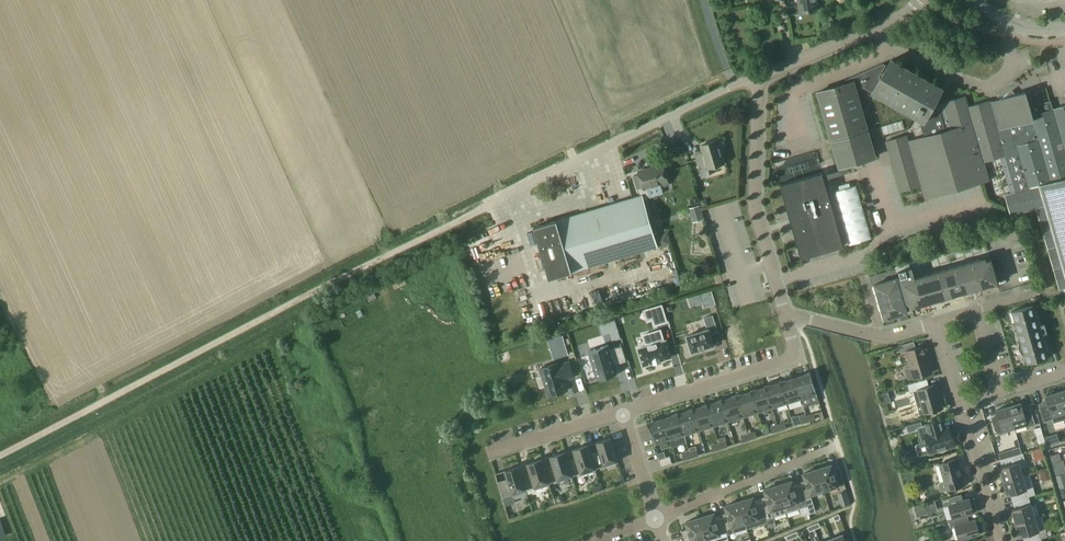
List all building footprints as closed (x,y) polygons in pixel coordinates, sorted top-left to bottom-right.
[(800,12),(817,9),(815,0),(798,0),(800,12)] [(920,186),(924,199),(989,181),(983,162),(1004,156),(1014,192),(1003,195),(1009,214),(1010,216),(1035,209),(1058,290),(1064,288),(1064,106),(1051,110),(1049,102),(1029,107),(1025,93),(992,102),(989,103),(988,101),(967,107),(964,97),(942,103),(943,104),(936,106),(932,104),(940,90),(907,70),(889,60),(879,78),(877,77),(884,65),(881,63),(844,79),(845,83),(815,91),(829,139),(849,133),(851,138),(831,144),(837,168),(874,158),(865,128),(854,90),(862,88),(871,93),(889,103),(921,122),(924,118),(927,119),(926,123),(921,125),(924,136),(907,141),(905,136),(885,142),(899,192),(920,186)] [(696,159),(700,179),(709,176),(707,169),(723,164),(716,141),(700,145),(703,156),(696,159)] [(639,173),(643,187),(638,189),(642,200),(650,197),(647,188),(668,182),(663,164),(653,167),(654,169),(639,173)] [(789,223),(800,259),(842,247),(821,173),(779,185),(789,223)] [(856,185),(834,191),(850,244),(871,238),(856,185)] [(640,196),(557,221),(572,272),(655,248),(640,196)] [(693,219),(702,215),(697,204),(689,208),(693,219)] [(572,272),(557,221),(532,228),(548,280),(572,272)] [(894,269),(869,277),(868,277),(882,322),(894,319),(893,316),(912,311),(911,308),(997,283),(989,257),(914,279),(911,268),(895,272),(894,269)] [(708,292),(700,294),(704,307),(712,305),(708,292)] [(662,305),(650,309),(655,325),(667,322),(662,305)] [(1047,358),(1041,335),(1047,333),(1044,324),(1038,325),(1032,305),(1011,311),(1026,364),(1047,358)] [(705,320),(708,332),(687,338),(691,352),(713,345),(711,337),(718,334),(713,318),(705,320)] [(645,349),(638,351),(643,368),(654,365),(661,363),(660,363),(672,359),(667,342),(662,343),(659,332),(641,337),(645,349)] [(905,353),(909,367),(905,368),(908,380),(912,378),(912,379),(931,373),(930,370),(931,370),(929,363),(928,363),(928,361),(926,361),(924,355),(926,354),(923,347),(915,349),(913,342),(898,346),(900,354),(905,353)] [(608,345),(588,351),(588,352),(589,352),(598,380),(597,380),(597,381),(617,374),(613,364),(617,362),(618,364),(626,361),(622,346),(609,350),(608,346),(609,346),(608,345)] [(542,376),(537,378),(540,387),(545,386),(548,396),(567,390),(564,380),(574,377),(569,362),(560,365),(559,362),(540,368),(542,376)] [(794,379),(800,400),(815,395),(815,397),(816,397),(808,372),(808,373),(808,375),(794,379)] [(786,404),(800,400),(794,379),(780,384),(779,382),(786,404)] [(917,390),(920,401),(916,403),(920,415),(924,413),(924,414),(942,409),(935,385),(928,387),(926,380),(915,383),(915,382),(907,384),(910,392),(917,390)] [(786,404),(779,382),(778,382),(779,384),(765,388),(764,386),(771,409),(786,404)] [(756,413),(771,409),(764,386),(764,388),(750,393),(750,391),(749,391),(756,413)] [(742,418),(756,413),(749,391),(750,393),(736,397),(735,395),(742,418)] [(1064,415),(1057,393),(1045,396),(1047,404),(1039,407),(1043,423),(1052,420),(1053,423),(1064,420),(1064,419),(1064,415)] [(742,418),(735,395),(734,395),(735,397),(721,402),(720,400),(727,423),(742,418)] [(712,427),(727,423),(720,400),(720,402),(706,406),(706,404),(705,404),(712,427)] [(1027,427),(1035,425),(1030,409),(1023,411),(1020,403),(1007,407),(1014,429),(1027,426),(1027,427)] [(691,409),(698,432),(712,427),(705,404),(706,407),(692,411),(691,409)] [(995,411),(997,417),(991,419),(993,429),(995,431),(998,433),(1002,433),(1014,429),(1007,407),(995,411)] [(683,436),(698,432),(691,409),(690,409),(691,411),(677,415),(676,413),(683,436)] [(668,441),(683,436),(676,413),(676,414),(676,416),(662,420),(668,441)] [(668,441),(662,420),(648,424),(647,422),(646,423),(654,447),(654,446),(654,445),(668,441)] [(925,438),(927,442),(916,445),(920,456),(930,453),(930,454),(953,447),(948,428),(942,430),(940,421),(925,425),(928,437),(925,438)] [(1044,437),(1046,445),(1059,441),(1056,433),(1044,437)] [(593,470),(594,470),(604,467),(603,466),(617,462),(609,439),(595,443),(598,453),(589,455),(593,470)] [(589,455),(587,446),(572,450),(575,460),(566,463),(570,476),(570,477),(580,474),(581,476),(595,472),(594,470),(593,470),(589,455)] [(1020,446),(1012,449),(1014,456),(1023,453),(1023,452),(1022,453),(1020,446)] [(566,463),(564,453),(549,457),(552,467),(543,470),(547,484),(548,484),(558,481),(557,480),(570,476),(566,463)] [(1026,465),(1023,453),(1014,456),(1004,459),(1006,467),(998,469),(1003,483),(1030,475),(1030,474),(1023,476),(1020,468),(1025,467),(1026,465)] [(1050,456),(1052,462),(1058,460),(1057,454),(1050,456)] [(668,457),(658,460),(660,468),(671,464),(668,457)] [(543,470),(540,460),(526,464),(529,474),(520,477),(524,491),(525,491),(534,488),(535,491),(548,486),(548,484),(547,484),(543,470)] [(957,460),(939,465),(944,482),(939,483),(938,485),(940,490),(942,492),(946,491),(947,491),(964,486),(959,468),(959,467),(957,460)] [(830,466),(816,470),(823,491),(836,487),(843,484),(839,470),(832,472),(830,466)] [(506,481),(497,484),(501,498),(511,495),(512,498),(525,493),(525,491),(524,491),(520,477),(517,467),(503,471),(506,481)] [(809,495),(823,491),(816,470),(802,474),(805,484),(799,486),(803,501),(810,499),(809,495)] [(1013,494),(1015,502),(1029,498),(1028,496),(1035,494),(1030,475),(1003,483),(1007,496),(1013,494)] [(791,482),(777,486),(785,514),(805,508),(803,501),(799,486),(793,488),(791,482)] [(785,514),(777,486),(763,491),(766,500),(760,502),(765,520),(785,514)] [(846,492),(839,493),(841,500),(848,498),(846,492)] [(944,507),(948,506),(952,519),(948,520),(949,521),(952,520),(963,517),(964,517),(973,514),(968,500),(959,502),(958,495),(942,500),(944,507)] [(765,520),(760,502),(753,504),(752,498),(738,503),(745,526),(765,520)] [(1011,511),(1015,525),(1035,519),(1031,505),(1029,498),(1015,502),(1017,509),(1011,511)] [(745,526),(738,503),(724,507),(727,516),(721,518),(725,533),(727,532),(727,535),(746,529),(745,526)] [(725,533),(721,518),(714,520),(712,514),(699,519),(705,540),(707,540),(706,539),(712,537),(725,533)] [(952,520),(949,521),(951,528),(954,527),(959,540),(979,535),(975,521),(966,523),(964,517),(963,517),(952,520)] [(1035,519),(1015,525),(1019,538),(1025,536),(1027,540),(1037,540),(1041,540),(1039,532),(1045,531),(1042,517),(1035,519)] [(699,519),(685,523),(688,533),(681,535),(683,540),(705,540),(699,519)]
